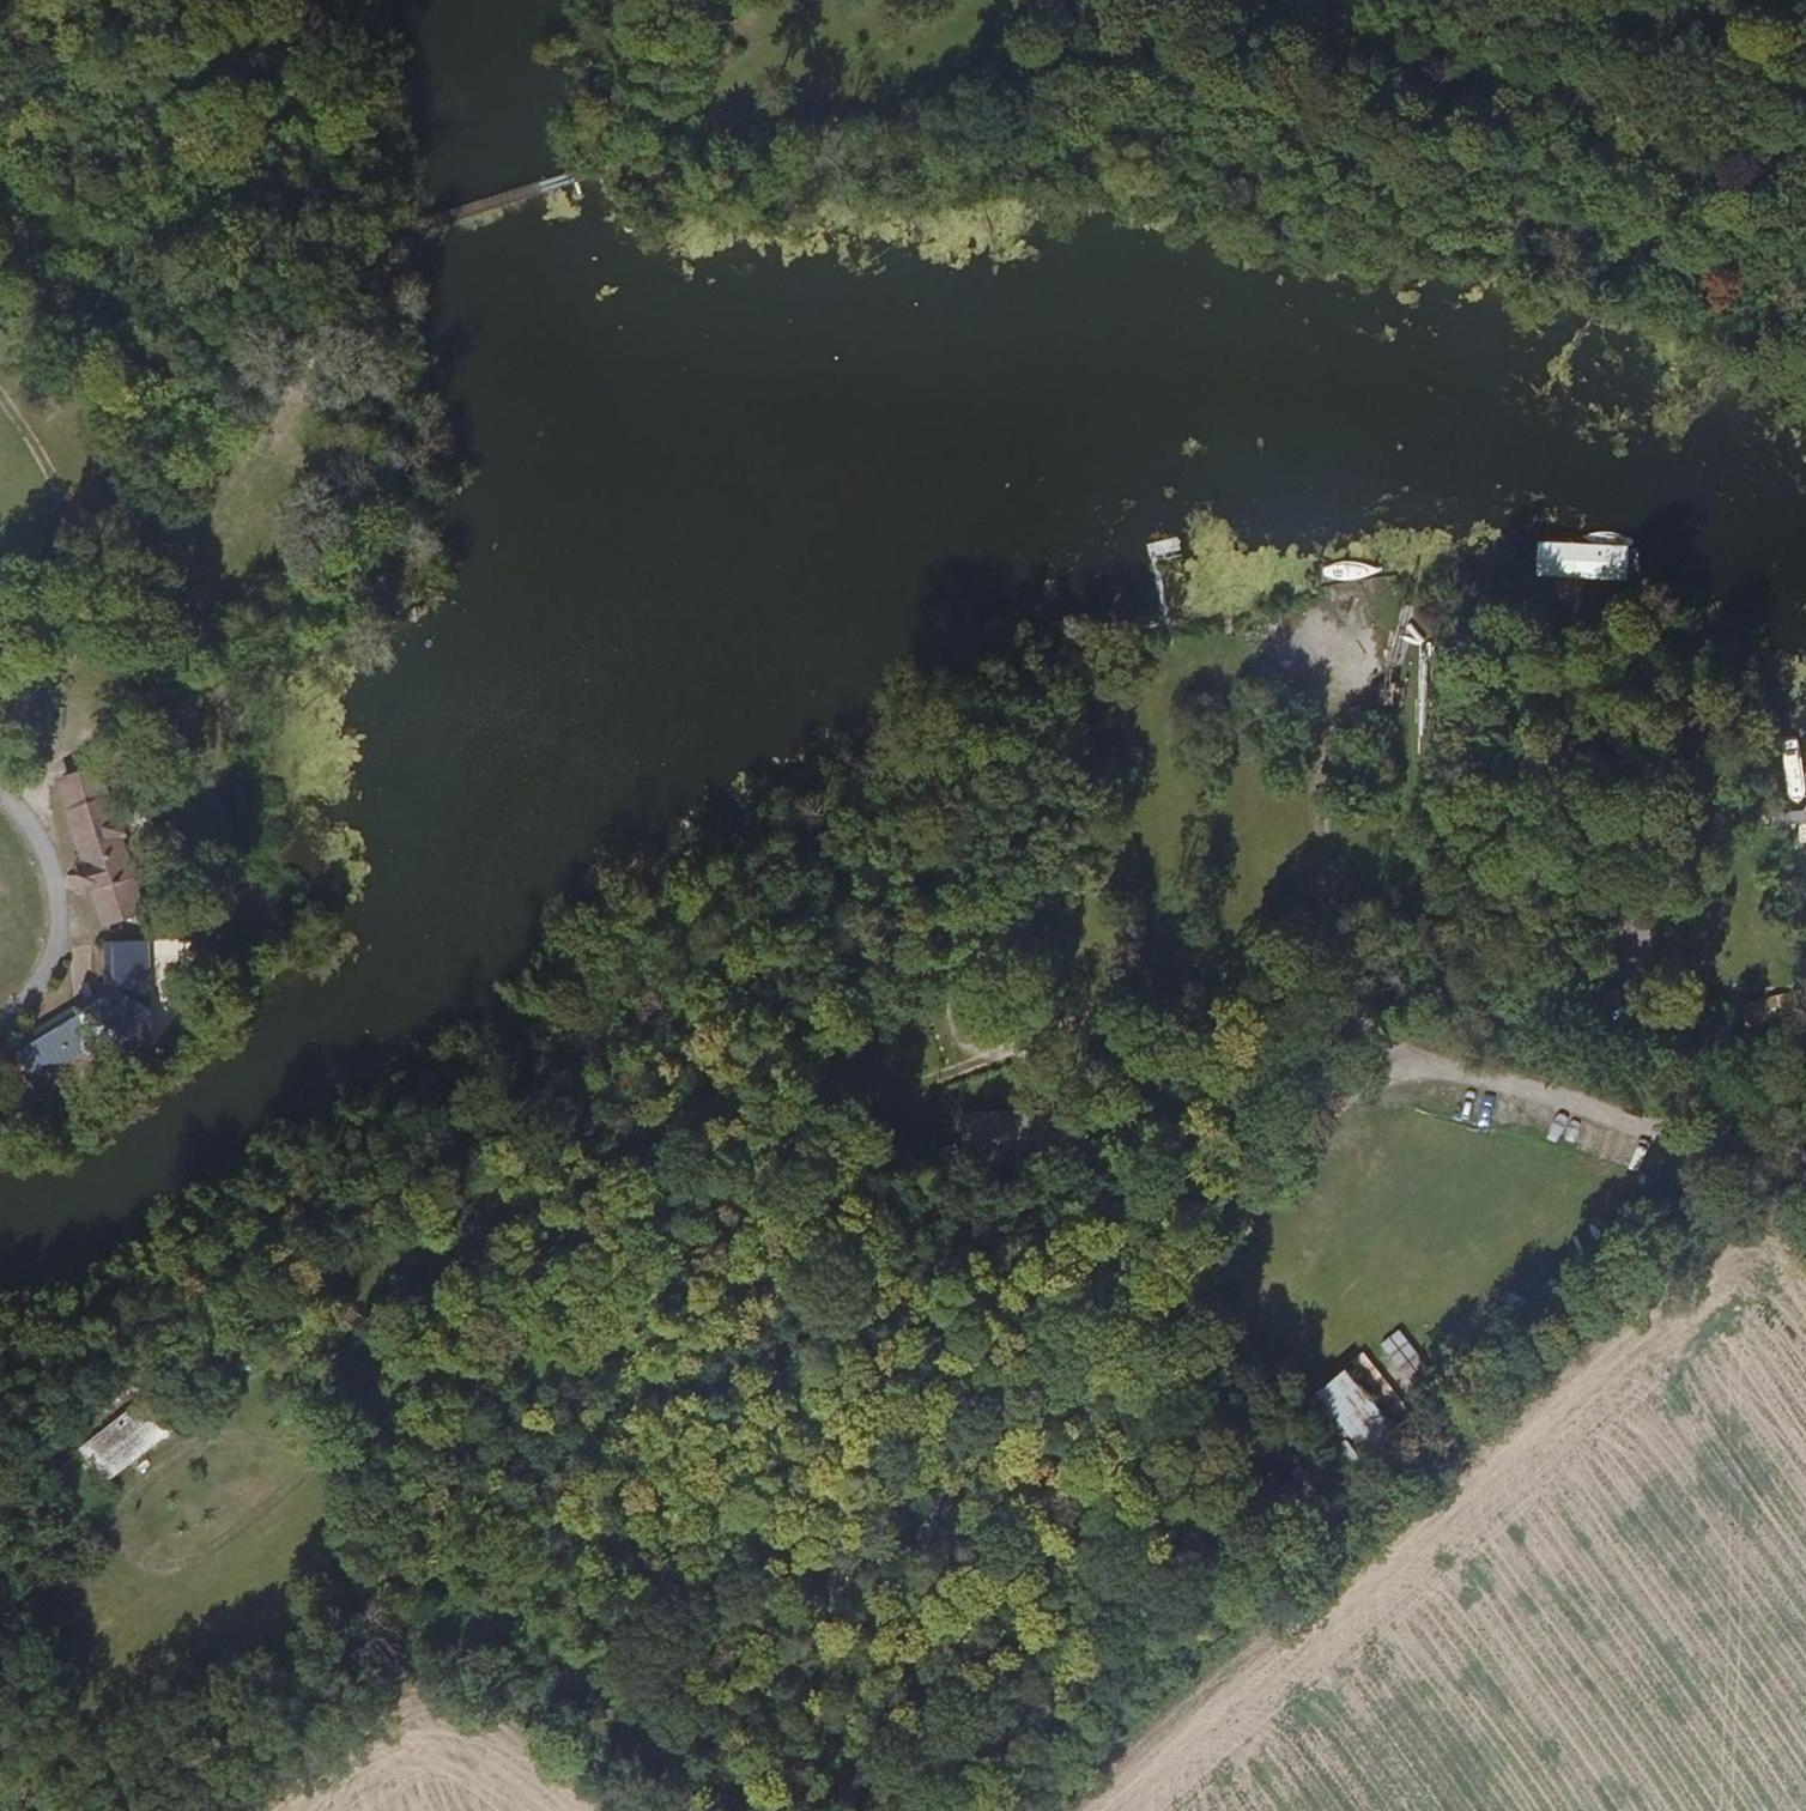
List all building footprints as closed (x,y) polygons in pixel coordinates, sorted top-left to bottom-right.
[(272,224),(251,148),(201,162),(222,237),(272,224)] [(108,794),(100,768),(60,780),(67,807),(108,794)] [(143,908),(108,794),(67,807),(82,859),(73,865),(71,872),(75,888),(82,894),(92,892),(101,921),(143,908)] [(151,1021),(146,939),(102,943),(104,980),(115,980),(116,990),(81,1011),(70,1005),(14,1039),(37,1079),(89,1048),(123,1066),(153,1046),(151,1021)] [(116,990),(115,980),(104,980),(104,983),(70,1005),(81,1011),(116,990)] [(1082,1159),(1083,1124),(972,1121),(971,1156),(1082,1159)] [(1351,1434),(1279,1486),(1296,1509),(1401,1435),(1352,1366),(1308,1397),(1329,1427),(1340,1419),(1351,1434)] [(102,1476),(171,1431),(154,1403),(84,1448),(102,1476)]
